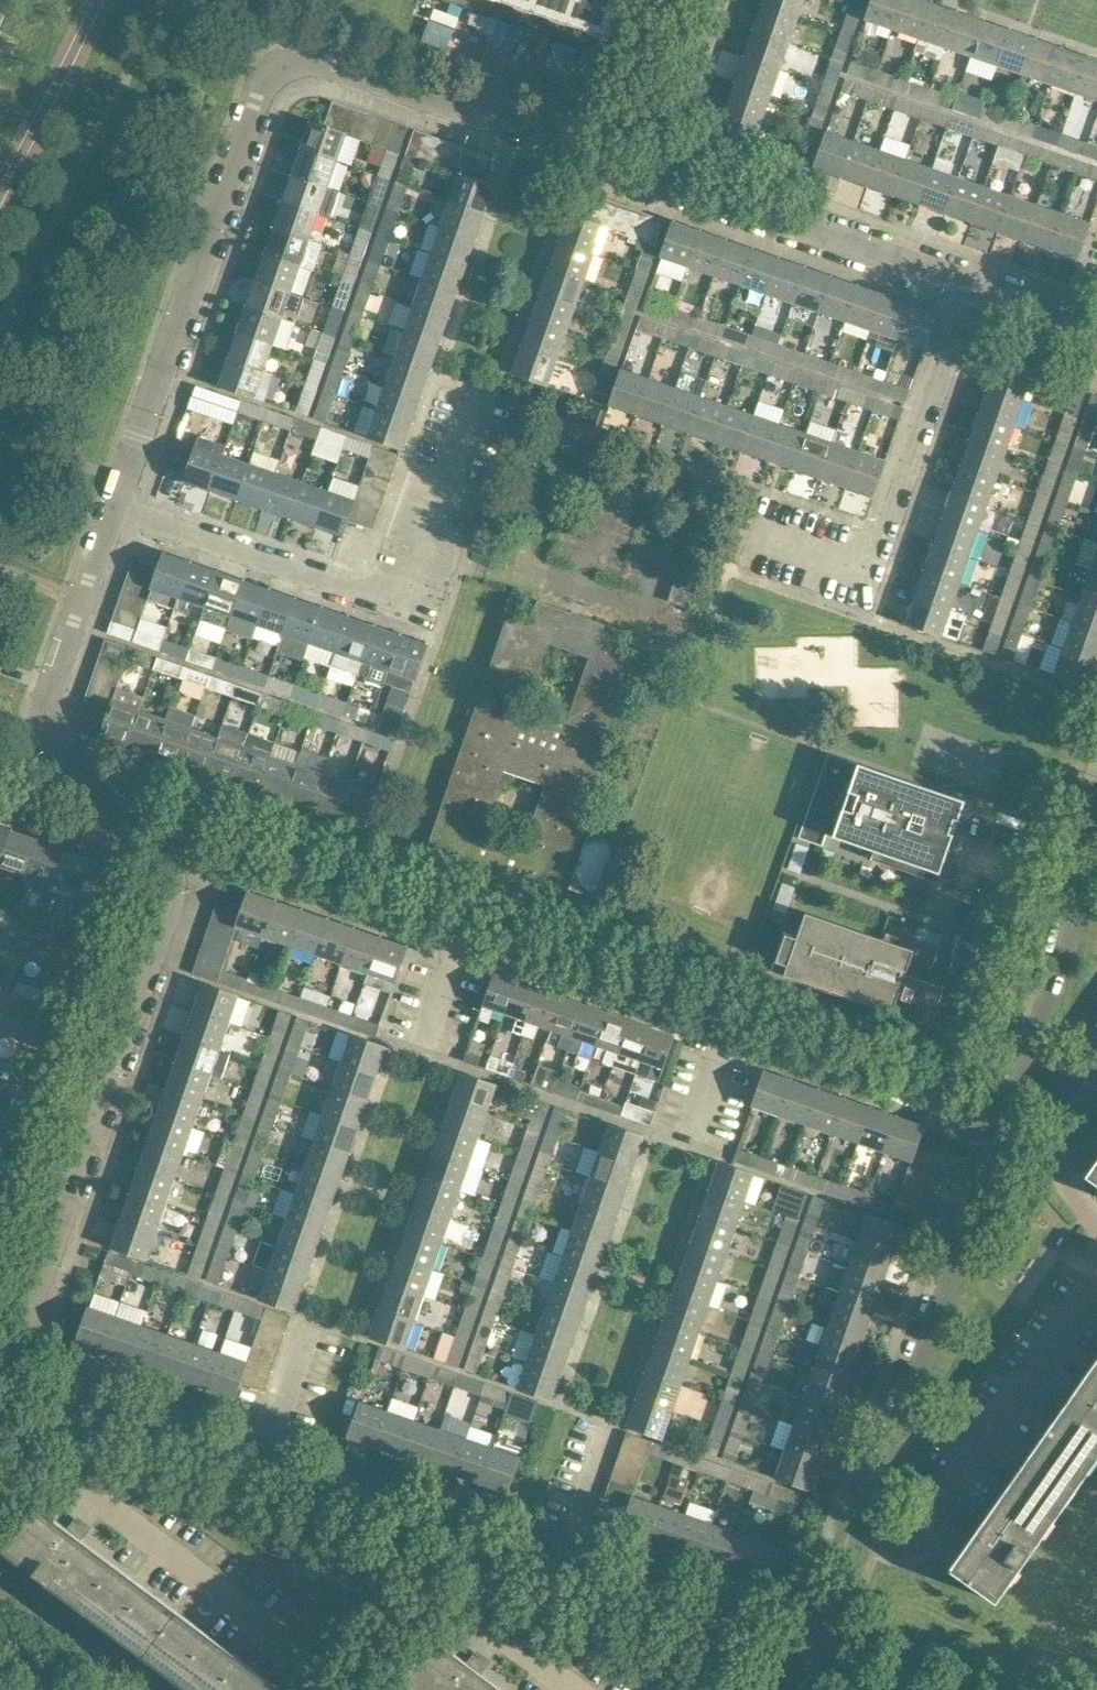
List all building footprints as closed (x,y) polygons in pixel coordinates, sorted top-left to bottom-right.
[(606,39),(607,40),(621,0),(495,0),(606,39)] [(764,5),(798,17),(804,0),(766,0),(764,5)] [(851,5),(863,9),(866,0),(851,0),(850,5),(851,5)] [(866,20),(892,29),(902,0),(873,0),(866,20)] [(919,0),(902,0),(892,29),(918,38),(930,4),(919,0)] [(957,13),(930,4),(918,38),(945,47),(957,13)] [(789,43),(798,17),(764,5),(755,31),(789,43)] [(863,9),(851,5),(842,32),(854,36),(863,9)] [(983,22),(957,13),(945,47),(971,56),(983,22)] [(1009,31),(983,22),(971,56),(997,66),(1009,31)] [(755,31),(746,57),(780,69),(789,43),(755,31)] [(1009,31),(997,66),(1024,75),(1035,40),(1009,31)] [(845,62),(854,36),(842,32),(833,58),(845,62)] [(1062,49),(1035,40),(1024,75),(1050,84),(1062,49)] [(1088,58),(1062,49),(1050,84),(1076,93),(1088,58)] [(771,95),(780,69),(746,57),(737,83),(771,95)] [(833,58),(823,84),(835,88),(845,62),(833,58)] [(1076,93),(1096,100),(1096,62),(1088,58),(1076,93)] [(878,71),(851,61),(847,73),(874,82),(878,71)] [(904,80),(878,71),(874,82),(900,92),(904,80)] [(842,92),(867,101),(872,89),(845,80),(842,92)] [(904,80),(900,92),(926,101),(930,89),(904,80)] [(737,83),(728,110),(762,122),(771,95),(737,83)] [(835,88),(823,84),(814,110),(826,115),(835,88)] [(571,86),(566,100),(573,102),(578,89),(571,86)] [(872,89),(867,101),(894,110),(898,98),(872,89)] [(956,98),(930,89),(926,101),(952,110),(956,98)] [(894,110),(920,119),(924,107),(898,98),(894,110)] [(956,98),(952,110),(979,119),(983,107),(956,98)] [(324,127),(336,131),(345,106),(333,102),(324,127)] [(602,110),(589,105),(587,114),(599,118),(602,110)] [(358,110),(345,106),(336,131),(346,135),(349,136),(358,110)] [(924,107),(920,119),(946,128),(950,116),(924,107)] [(1009,116),(983,107),(979,119),(1005,128),(1009,116)] [(370,115),(358,110),(349,136),(361,141),(370,115)] [(718,136),(717,137),(752,149),(753,148),(762,122),(728,110),(719,136),(716,135),(718,136)] [(814,110),(805,136),(817,141),(826,115),(814,110)] [(361,141),(373,145),(382,119),(370,115),(361,141)] [(977,125),(950,116),(946,128),(972,137),(977,125)] [(1035,125),(1009,116),(1005,128),(1031,137),(1035,125)] [(373,145),(374,145),(387,149),(396,123),(382,119),(373,145)] [(408,128),(396,123),(387,149),(399,154),(408,128)] [(311,124),(302,151),(337,163),(346,135),(336,131),(324,127),(324,128),(311,124)] [(1003,134),(977,125),(972,137),(999,146),(1003,134)] [(1031,137),(1057,146),(1061,134),(1035,125),(1031,137)] [(1061,134),(1057,146),(1083,155),(1088,143),(1091,133),(1075,127),(1072,138),(1061,134)] [(405,157),(417,160),(426,134),(414,130),(405,157)] [(814,168),(814,170),(815,167),(841,176),(853,142),(827,132),(814,167),(814,168)] [(439,138),(426,134),(417,160),(418,161),(430,165),(439,138)] [(1003,134),(999,146),(1025,155),(1029,143),(1003,134)] [(808,167),(817,141),(805,136),(795,163),(808,167)] [(452,143),(439,138),(430,165),(443,169),(452,143)] [(879,151),(853,142),(841,176),(867,185),(879,151)] [(464,147),(452,143),(443,169),(455,173),(464,147)] [(1055,152),(1029,143),(1025,155),(1051,164),(1055,152)] [(1096,160),(1096,147),(1088,143),(1083,155),(1096,160)] [(477,152),(464,147),(455,173),(457,174),(457,173),(468,177),(477,152)] [(387,149),(377,176),(390,181),(399,154),(387,149)] [(328,189),(336,163),(302,151),(301,151),(293,177),(328,189)] [(906,160),(879,151),(867,185),(894,194),(906,160)] [(490,156),(477,152),(468,177),(481,181),(490,156)] [(1051,164),(1077,173),(1081,161),(1055,152),(1051,164)] [(417,160),(405,157),(396,183),(409,187),(418,161),(417,160)] [(932,169),(906,160),(894,194),(920,203),(932,169)] [(1096,180),(1096,167),(1081,161),(1077,173),(1096,180)] [(958,178),(932,169),(920,203),(946,213),(958,178)] [(448,200),(484,212),(493,187),(496,188),(496,187),(494,186),(494,185),(481,181),(468,177),(457,173),(457,174),(448,200)] [(377,176),(368,202),(381,206),(390,181),(377,176)] [(293,177),(283,204),(318,216),(331,220),(335,208),(329,206),(334,191),(328,189),(293,177)] [(984,187),(958,178),(946,213),(972,222),(984,187)] [(409,187),(396,183),(387,209),(400,213),(409,187)] [(1010,196),(984,187),(972,222),(998,231),(1010,196)] [(581,219),(592,223),(601,198),(589,194),(581,219)] [(1037,206),(1010,196),(998,231),(1025,240),(1037,206)] [(614,202),(601,198),(592,223),(603,226),(605,227),(614,202)] [(475,239),(484,212),(448,200),(439,226),(475,239)] [(368,202),(359,229),(371,234),(381,206),(368,202)] [(626,207),(614,202),(605,227),(617,232),(626,207)] [(274,229),(309,241),(318,216),(283,204),(274,229)] [(1063,215),(1037,206),(1025,240),(1051,249),(1063,215)] [(639,211),(626,207),(617,232),(630,236),(639,211)] [(400,213),(387,209),(378,236),(390,240),(400,213)] [(651,215),(639,211),(630,236),(643,240),(651,215)] [(592,223),(581,219),(568,214),(568,215),(566,214),(566,215),(568,216),(559,242),(593,254),(603,226),(592,223)] [(664,220),(651,215),(643,240),(647,242),(656,245),(664,220)] [(1090,224),(1063,215),(1051,249),(1077,258),(1076,261),(1077,261),(1077,259),(1078,259),(1090,224)] [(688,267),(700,232),(674,223),(675,221),(674,220),(674,222),(673,222),(660,257),(688,267)] [(430,253),(466,265),(475,239),(439,226),(430,253)] [(274,229),(265,256),(300,267),(309,241),(274,229)] [(359,229),(350,255),(362,259),(371,234),(359,229)] [(688,267),(714,276),(726,241),(700,232),(688,267)] [(390,240),(378,236),(369,261),(381,266),(390,240)] [(752,250),(726,241),(714,276),(740,285),(752,250)] [(584,280),(593,254),(559,242),(550,268),(584,280)] [(637,269),(649,273),(658,246),(655,245),(656,245),(647,242),(637,269)] [(740,285),(767,294),(779,260),(752,250),(740,285)] [(457,291),(466,265),(430,253),(421,279),(457,291)] [(350,255),(341,281),(353,285),(362,259),(350,255)] [(291,293),(300,267),(265,256),(256,282),(291,293)] [(767,294),(793,303),(805,269),(779,260),(767,294)] [(381,266),(369,261),(360,287),(372,292),(381,266)] [(550,268),(541,294),(575,306),(584,280),(550,268)] [(628,295),(640,299),(649,273),(637,269),(628,295)] [(793,303),(819,312),(831,278),(805,269),(793,303)] [(819,312),(845,321),(857,287),(831,278),(819,312)] [(412,305),(447,317),(457,291),(421,279),(412,305)] [(341,281),(332,307),(344,311),(353,285),(341,281)] [(256,282),(247,308),(282,320),(284,313),(299,318),(306,298),(291,293),(256,282)] [(372,292),(360,287),(351,313),(363,318),(372,292)] [(845,321),(871,330),(883,296),(857,287),(845,321)] [(566,332),(575,306),(541,294),(532,320),(566,332)] [(619,321),(631,325),(640,299),(628,295),(619,321)] [(910,305),(883,296),(871,330),(898,339),(910,305)] [(642,310),(669,320),(674,308),(646,299),(642,310)] [(438,344),(447,317),(412,305),(402,331),(438,344)] [(898,339),(924,349),(925,349),(937,314),(936,314),(937,311),(936,311),(935,314),(910,305),(898,339)] [(332,307),(322,334),(335,338),(344,311),(332,307)] [(238,334),(273,346),(286,351),(295,324),(282,320),(247,308),(238,334)] [(674,308),(669,320),(696,329),(700,317),(674,308)] [(363,318),(351,313),(341,340),(354,344),(363,318)] [(640,317),(636,329),(638,329),(663,338),(667,326),(640,317)] [(726,326),(700,317),(696,329),(722,338),(726,326)] [(532,320),(523,347),(557,358),(566,332),(532,320)] [(619,321),(610,347),(622,351),(631,325),(619,321)] [(693,335),(667,326),(663,338),(689,347),(693,335)] [(722,338),(748,347),(752,335),(726,326),(722,338)] [(393,358),(429,370),(438,344),(402,331),(393,358)] [(229,360),(264,372),(273,346),(238,334),(229,360)] [(322,334),(313,360),(326,364),(335,338),(322,334)] [(693,335),(689,347),(716,356),(720,344),(693,335)] [(752,335),(748,347),(774,356),(778,345),(752,335)] [(354,344),(341,340),(332,367),(345,371),(354,344)] [(746,354),(720,344),(716,356),(742,365),(746,354)] [(774,356),(800,365),(805,354),(778,345),(774,356)] [(511,372),(511,373),(513,373),(512,374),(548,385),(549,385),(549,384),(548,384),(557,358),(523,347),(514,373),(511,372)] [(601,373),(613,377),(622,351),(610,347),(601,373)] [(746,354),(742,365),(768,374),(772,363),(746,354)] [(805,354),(800,365),(827,374),(831,363),(805,354)] [(420,396),(429,370),(393,358),(384,384),(420,396)] [(219,386),(220,387),(254,399),(255,398),(260,400),(260,399),(269,374),(264,372),(229,360),(221,385),(218,384),(218,385),(220,385),(219,386)] [(313,360),(304,386),(317,390),(326,364),(313,360)] [(998,362),(989,388),(1024,400),(1033,373),(998,360),(998,361),(996,360),(995,361),(998,362)] [(798,372),(772,363),(768,374),(794,384),(798,372)] [(857,372),(831,363),(827,374),(853,384),(857,372)] [(345,371),(332,367),(323,392),(336,396),(345,371)] [(611,405),(637,414),(649,380),(621,370),(609,405),(610,405),(609,407),(610,407),(611,405)] [(824,381),(798,372),(794,384),(820,393),(824,381)] [(857,372),(853,384),(879,393),(883,381),(857,372)] [(601,373),(591,400),(603,404),(613,377),(601,373)] [(637,414),(663,423),(675,389),(649,380),(637,414)] [(824,381),(820,393),(846,402),(851,390),(824,381)] [(879,393),(906,402),(910,390),(883,381),(879,393)] [(1049,409),(1065,414),(1077,418),(1086,391),(1059,382),(1058,383),(1049,409)] [(196,384),(191,397),(239,413),(243,401),(218,392),(196,384)] [(375,410),(411,422),(420,396),(384,384),(375,410)] [(296,412),(308,416),(317,390),(304,386),(296,412)] [(1015,426),(1024,400),(989,388),(980,414),(1015,426)] [(701,398),(675,389),(663,423),(689,432),(701,398)] [(846,402),(873,411),(877,399),(851,390),(846,402)] [(314,419),(326,424),(336,396),(323,392),(314,419)] [(1096,395),(1092,394),(1083,420),(1095,424),(1096,419),(1096,395)] [(727,407),(701,398),(689,432),(715,441),(727,407)] [(873,411),(899,420),(903,408),(877,399),(873,411)] [(243,401),(239,413),(265,422),(269,410),(243,401)] [(715,441),(742,450),(754,416),(727,407),(715,441)] [(269,410),(265,422),(291,431),(296,419),(269,410)] [(402,448),(411,422),(375,410),(365,437),(402,450),(402,449),(404,450),(405,449),(402,448)] [(980,414),(971,440),(1005,452),(1015,426),(980,414)] [(1068,444),(1077,418),(1065,414),(1056,440),(1068,444)] [(742,450),(768,459),(780,425),(754,416),(742,450)] [(296,419),(291,431),(317,440),(322,428),(296,419)] [(1074,447),(1086,451),(1095,424),(1083,420),(1074,447)] [(768,459),(794,468),(806,434),(780,425),(768,459)] [(344,449),(348,437),(322,428),(317,440),(344,449)] [(794,468),(820,477),(832,443),(806,434),(794,468)] [(184,481),(184,483),(184,484),(185,481),(211,490),(224,455),(223,455),(226,445),(199,436),(196,446),(184,481)] [(370,458),(374,446),(348,437),(344,449),(370,458)] [(996,478),(1005,452),(971,440),(962,466),(996,478)] [(1058,471),(1068,444),(1056,440),(1047,466),(1058,471)] [(190,448),(175,443),(166,468),(181,473),(190,448)] [(820,477),(846,486),(858,452),(832,443),(820,477)] [(370,458),(370,459),(395,467),(399,455),(374,446),(370,458)] [(1077,477),(1086,451),(1074,447),(1065,473),(1077,477)] [(250,464),(238,499),(264,508),(276,474),(266,470),(271,458),(254,452),(250,464)] [(885,462),(858,452),(846,486),(872,495),(871,498),(872,498),(873,496),(885,462)] [(250,464),(224,455),(211,490),(238,499),(250,464)] [(370,459),(365,471),(391,480),(395,467),(370,459)] [(962,466),(953,492),(987,504),(996,478),(962,466)] [(1058,471),(1047,466),(1037,493),(1049,497),(1058,471)] [(365,471),(361,484),(386,493),(391,480),(365,471)] [(1056,499),(1068,503),(1077,477),(1065,473),(1056,499)] [(303,483),(276,474),(264,508),(291,517),(303,483)] [(291,517),(317,526),(329,492),(303,483),(291,517)] [(382,505),(386,493),(361,484),(357,496),(382,505)] [(348,521),(353,508),(356,501),(355,501),(329,492),(317,526),(342,535),(341,538),(342,538),(342,536),(343,536),(348,521)] [(978,531),(987,504),(953,492),(944,519),(978,531)] [(1037,493),(1028,519),(1040,523),(1049,497),(1037,493)] [(357,496),(355,501),(356,501),(353,508),(378,517),(382,505),(357,496)] [(1056,499),(1046,525),(1058,530),(1068,503),(1056,499)] [(720,506),(703,501),(668,601),(685,607),(685,605),(720,506)] [(378,517),(353,508),(348,521),(373,530),(378,517)] [(944,519),(934,545),(969,557),(978,531),(944,519)] [(1031,549),(1040,523),(1028,519),(1019,545),(1031,549)] [(1037,552),(1049,556),(1058,530),(1046,525),(1037,552)] [(960,583),(969,557),(934,545),(925,571),(960,583)] [(1019,545),(1010,571),(1022,576),(1031,549),(1019,545)] [(175,609),(179,598),(191,564),(165,554),(166,552),(165,551),(164,553),(163,553),(159,567),(155,579),(152,588),(151,591),(148,600),(175,609)] [(1040,582),(1049,556),(1037,552),(1028,578),(1040,582)] [(134,558),(130,570),(155,579),(159,567),(134,558)] [(191,564),(179,598),(175,609),(185,613),(189,601),(205,607),(217,573),(191,564)] [(130,570),(125,583),(151,591),(152,588),(155,579),(130,570)] [(1081,597),(1096,602),(1096,573),(1090,570),(1081,597)] [(925,571),(916,597),(950,609),(960,583),(925,571)] [(1010,571),(1001,598),(1013,602),(1022,576),(1010,571)] [(245,582),(217,573),(205,607),(201,621),(213,625),(217,611),(233,616),(245,582)] [(1019,604),(1031,608),(1040,582),(1028,578),(1019,604)] [(253,639),(258,625),(270,591),(245,582),(233,616),(228,630),(253,639)] [(125,583),(121,595),(146,604),(148,600),(151,591),(125,583)] [(296,600),(270,591),(258,625),(284,634),(296,600)] [(121,595),(116,608),(142,616),(146,604),(121,595)] [(904,622),(904,623),(906,623),(906,624),(941,636),(957,641),(957,640),(965,615),(950,610),(950,609),(916,597),(907,623),(904,622)] [(1081,597),(1072,623),(1096,632),(1096,602),(1081,597)] [(1004,628),(1013,602),(1001,598),(992,624),(1004,628)] [(305,660),(311,643),(323,609),(296,600),(284,634),(278,651),(305,660)] [(572,613),(570,612),(570,613),(539,602),(539,601),(538,601),(530,623),(509,616),(507,615),(507,617),(508,617),(427,850),(426,849),(426,851),(459,862),(557,896),(558,895),(556,894),(637,662),(638,662),(639,661),(617,653),(624,631),(623,630),(622,632),(592,621),(592,620),(590,619),(587,631),(568,625),(572,613)] [(1022,635),(1031,608),(1019,604),(1010,630),(1022,635)] [(116,608),(112,620),(138,629),(142,616),(116,608)] [(349,618),(323,609),(311,643),(337,652),(349,618)] [(138,629),(133,642),(160,651),(165,638),(151,634),(156,621),(142,616),(138,629)] [(337,652),(332,665),(345,670),(350,657),(363,661),(375,627),(349,618),(337,652)] [(133,642),(138,629),(112,620),(107,634),(133,642)] [(1063,649),(1096,661),(1096,632),(1072,623),(1063,649)] [(992,624),(983,649),(982,651),(994,655),(1004,628),(992,624)] [(400,636),(375,627),(363,661),(359,674),(368,678),(370,682),(379,685),(384,682),(389,670),(400,636)] [(1010,630),(1001,657),(1013,661),(1013,660),(1022,635),(1010,630)] [(400,636),(389,670),(384,682),(385,682),(411,692),(415,679),(416,679),(428,644),(427,644),(428,643),(427,642),(426,645),(400,636)] [(165,638),(160,651),(187,660),(191,648),(165,638)] [(126,662),(127,660),(131,648),(106,639),(101,653),(126,662)] [(127,660),(154,669),(158,657),(131,648),(127,660)] [(187,660),(214,670),(219,657),(191,648),(187,660)] [(1054,675),(1089,688),(1089,687),(1091,688),(1091,687),(1089,687),(1096,664),(1096,661),(1063,649),(1054,675)] [(101,653),(97,664),(122,673),(126,662),(101,653)] [(154,669),(180,678),(184,666),(158,657),(154,669)] [(219,657),(214,670),(239,678),(244,666),(219,657)] [(97,664),(92,678),(118,686),(122,673),(97,664)] [(184,666),(180,678),(208,688),(212,676),(184,666)] [(239,678),(266,687),(270,675),(244,666),(239,678)] [(270,675),(266,687),(292,696),(296,684),(270,675)] [(208,688),(233,696),(237,685),(212,676),(208,688)] [(113,699),(117,688),(118,686),(92,678),(88,690),(113,699)] [(292,696),(318,705),(322,693),(296,684),(292,696)] [(237,685),(233,696),(259,706),(263,694),(237,685)] [(118,742),(127,745),(140,710),(144,697),(117,688),(113,699),(113,701),(109,710),(104,723),(100,736),(100,738),(101,739),(99,742),(115,748),(118,742)] [(88,690),(84,702),(109,710),(113,701),(113,699),(88,690)] [(322,693),(318,705),(344,715),(349,702),(322,693)] [(290,703),(263,694),(259,706),(286,715),(290,703)] [(104,723),(109,710),(84,702),(79,714),(104,723)] [(344,715),(370,723),(374,711),(349,702),(344,715)] [(316,712),(290,703),(286,715),(312,724),(316,712)] [(370,723),(397,733),(405,710),(404,710),(388,704),(385,714),(374,711),(370,723)] [(179,770),(193,729),(198,716),(170,707),(166,719),(154,754),(180,763),(178,770),(179,770)] [(166,719),(140,710),(127,745),(154,754),(166,719)] [(312,724),(338,733),(342,721),(316,712),(312,724)] [(206,772),(219,738),(223,725),(198,716),(193,729),(179,770),(194,775),(196,769),(206,772)] [(342,721),(338,733),(364,742),(368,730),(342,721)] [(233,782),(245,747),(249,734),(223,725),(219,738),(206,772),(233,782)] [(395,739),(368,730),(364,742),(391,751),(395,739)] [(259,791),(271,756),(275,743),(249,734),(245,747),(233,782),(259,791)] [(285,800),(297,765),(300,756),(301,752),(275,743),(271,756),(259,791),(285,800)] [(939,874),(945,857),(946,856),(947,855),(947,853),(947,852),(947,851),(965,801),(828,753),(798,838),(822,846),(826,834),(874,851),(871,859),(933,880),(936,872),(939,874)] [(300,756),(297,765),(285,800),(311,809),(324,774),(326,766),(300,756)] [(349,783),(324,774),(311,809),(337,818),(349,783)] [(363,827),(364,828),(376,792),(349,783),(337,818),(363,827),(362,829),(363,829),(363,827)] [(11,831),(0,827),(0,863),(11,831)] [(25,875),(37,840),(11,831),(0,863),(0,867),(25,875)] [(616,843),(588,833),(569,889),(597,898),(616,843)] [(64,849),(37,840),(25,875),(22,884),(49,893),(50,890),(64,849)] [(74,903),(78,894),(90,859),(64,849),(50,890),(75,898),(73,903),(74,903)] [(115,868),(90,859),(78,894),(74,903),(101,913),(105,902),(117,867),(117,865),(116,865),(115,868)] [(243,907),(238,920),(236,927),(256,934),(263,936),(275,902),(250,893),(251,890),(250,890),(249,892),(248,892),(243,907)] [(214,911),(238,920),(243,907),(218,898),(214,911)] [(290,945),(294,934),(302,911),(275,902),(263,936),(290,945)] [(929,1036),(938,1039),(949,1043),(954,1044),(958,1034),(964,1036),(970,1018),(976,1001),(982,1003),(991,977),(985,975),(999,934),(1001,928),(995,926),(999,915),(974,907),(971,918),(968,917),(966,922),(964,927),(962,934),(961,936),(956,934),(949,954),(938,951),(930,974),(927,981),(906,974),(914,950),(806,913),(797,938),(787,934),(787,933),(786,932),(772,971),(931,1026),(931,1025),(933,1025),(929,1036)] [(236,927),(238,920),(214,911),(210,924),(234,932),(236,927)] [(328,920),(302,911),(294,934),(290,945),(316,954),(328,920)] [(0,912),(0,925),(7,928),(11,916),(0,912)] [(11,916),(7,928),(33,937),(37,925),(11,916)] [(342,963),(352,934),(354,929),(328,920),(316,954),(342,963)] [(229,944),(233,934),(234,932),(210,924),(205,936),(229,944)] [(60,946),(64,934),(62,934),(37,925),(33,937),(60,946)] [(342,963),(368,973),(380,938),(354,929),(352,934),(342,963)] [(31,943),(5,934),(1,946),(27,955),(31,943)] [(205,936),(201,948),(225,957),(229,944),(205,936)] [(406,947),(380,938),(368,973),(395,982),(408,947),(407,947),(408,945),(407,944),(406,947)] [(57,952),(31,943),(27,955),(53,964),(57,952)] [(221,968),(225,957),(201,948),(197,961),(221,968)] [(57,952),(53,964),(80,973),(84,962),(57,952)] [(193,973),(217,981),(221,970),(221,969),(221,968),(197,961),(193,973)] [(217,981),(244,991),(248,979),(221,970),(217,981)] [(505,1014),(516,981),(494,973),(478,1019),(488,1023),(493,1009),(505,1014)] [(244,991),(271,1000),(275,988),(248,979),(244,991)] [(523,1035),(526,1027),(539,989),(516,981),(505,1014),(518,1018),(513,1031),(523,1035)] [(204,985),(195,1010),(230,1023),(239,995),(203,983),(201,983),(201,984),(204,985)] [(301,997),(275,988),(271,1000),(297,1009),(301,997)] [(550,1029),(561,997),(539,989),(526,1027),(523,1035),(533,1038),(537,1025),(550,1029)] [(1,1031),(13,996),(0,991),(0,1031),(1,1031)] [(39,1005),(13,996),(1,1031),(27,1040),(39,1005)] [(297,1009),(323,1019),(327,1007),(301,997),(297,1009)] [(568,1050),(571,1042),(583,1004),(561,997),(550,1029),(562,1034),(558,1047),(568,1050)] [(595,1045),(606,1012),(583,1004),(571,1042),(568,1050),(577,1054),(582,1040),(595,1045)] [(53,1050),(54,1050),(66,1015),(65,1015),(66,1014),(39,1005),(27,1040),(53,1049),(52,1052),(53,1052),(53,1050)] [(353,1016),(327,1007),(323,1019),(349,1028),(353,1016)] [(279,1009),(270,1037),(282,1041),(292,1014),(279,1009)] [(221,1049),(230,1023),(195,1010),(186,1037),(221,1049)] [(613,1066),(616,1058),(629,1020),(606,1012),(595,1045),(608,1049),(603,1063),(613,1066)] [(288,1043),(301,1047),(310,1020),(298,1016),(288,1043)] [(349,1028),(376,1037),(380,1025),(353,1016),(349,1028)] [(641,1061),(652,1028),(629,1020),(616,1058),(613,1066),(636,1074),(641,1061)] [(653,1065),(648,1078),(659,1082),(675,1036),(652,1028),(641,1061),(653,1065)] [(350,1033),(350,1034),(341,1061),(377,1074),(386,1046),(350,1033)] [(186,1037),(176,1063),(211,1075),(221,1079),(231,1052),(221,1049),(186,1037)] [(270,1037),(261,1063),(273,1067),(282,1041),(270,1037)] [(301,1047),(288,1043),(279,1069),(292,1074),(301,1047)] [(481,1058),(466,1052),(463,1061),(478,1066),(481,1058)] [(509,1077),(511,1068),(513,1063),(491,1055),(486,1069),(509,1077)] [(377,1074),(341,1061),(332,1087),(368,1100),(377,1074)] [(538,1062),(531,1084),(553,1092),(556,1084),(558,1078),(561,1070),(538,1062)] [(202,1101),(211,1075),(176,1063),(167,1089),(202,1101)] [(261,1063),(252,1089),(264,1093),(273,1067),(261,1063)] [(525,1082),(528,1074),(511,1068),(509,1077),(525,1082)] [(292,1074),(279,1069),(270,1096),(283,1100),(292,1074)] [(754,1106),(779,1115),(791,1081),(765,1072),(766,1069),(765,1071),(764,1070),(752,1105),(753,1106),(752,1107),(753,1107),(754,1106)] [(452,1099),(490,1113),(499,1085),(462,1072),(452,1099)] [(558,1078),(556,1084),(553,1092),(576,1100),(579,1092),(581,1086),(558,1078)] [(818,1090),(791,1081),(779,1115),(805,1124),(818,1090)] [(368,1100),(332,1087),(322,1114),(359,1126),(368,1100)] [(167,1089),(158,1115),(193,1127),(202,1101),(167,1089)] [(252,1089),(242,1115),(255,1120),(264,1093),(252,1089)] [(844,1099),(818,1090),(805,1124),(832,1133),(844,1099)] [(599,1108),(601,1099),(579,1092),(576,1100),(599,1108)] [(283,1100),(270,1096),(261,1122),(274,1126),(283,1100)] [(443,1126),(481,1139),(490,1113),(452,1099),(443,1126)] [(550,1103),(537,1099),(528,1126),(540,1130),(550,1103)] [(622,1116),(624,1107),(601,1099),(599,1108),(622,1116)] [(870,1108),(844,1099),(832,1133),(858,1142),(870,1108)] [(650,1126),(655,1112),(626,1102),(624,1107),(622,1116),(650,1126)] [(556,1105),(546,1132),(559,1137),(568,1109),(556,1105)] [(896,1117),(870,1108),(858,1142),(884,1152),(896,1117)] [(0,1117),(0,1150),(16,1156),(17,1156),(29,1121),(29,1119),(28,1118),(27,1121),(2,1112),(0,1117)] [(359,1126),(322,1114),(313,1140),(349,1152),(359,1126)] [(184,1154),(193,1127),(158,1115),(149,1142),(184,1154)] [(242,1115),(233,1141),(246,1146),(255,1120),(242,1115)] [(922,1126),(896,1117),(884,1152),(911,1161),(914,1153),(919,1141),(924,1126),(923,1126),(923,1125),(924,1123),(923,1123),(922,1126)] [(274,1126),(261,1122),(252,1148),(265,1152),(274,1126)] [(644,1136),(609,1124),(600,1151),(635,1163),(644,1136)] [(434,1152),(472,1165),(481,1139),(443,1126),(434,1152)] [(519,1152),(531,1156),(540,1130),(528,1126),(519,1152)] [(559,1137),(546,1132),(537,1159),(550,1163),(559,1137)] [(349,1152),(313,1140),(304,1166),(340,1179),(349,1152)] [(233,1141),(224,1168),(237,1172),(246,1146),(233,1141)] [(919,1141),(914,1153),(939,1161),(943,1149),(919,1141)] [(149,1142),(140,1168),(175,1180),(184,1154),(149,1142)] [(265,1152),(252,1148),(243,1174),(256,1179),(265,1152)] [(734,1161),(760,1170),(764,1158),(738,1149),(734,1161)] [(635,1163),(600,1151),(591,1177),(626,1189),(635,1163)] [(425,1178),(462,1191),(472,1165),(434,1152),(425,1178)] [(510,1178),(522,1182),(531,1156),(519,1152),(510,1178)] [(935,1174),(939,1161),(914,1153),(911,1161),(909,1165),(935,1174)] [(1084,1175),(1096,1184),(1096,1157),(1084,1175)] [(764,1158),(760,1170),(786,1179),(790,1167),(764,1158)] [(537,1159),(528,1185),(541,1189),(550,1163),(537,1159)] [(710,1189),(745,1201),(754,1173),(719,1161),(710,1189)] [(909,1165),(905,1178),(930,1186),(935,1174),(909,1165)] [(340,1179),(304,1166),(295,1192),(331,1205),(340,1179)] [(786,1179),(813,1188),(817,1177),(790,1167),(786,1179)] [(166,1206),(175,1180),(140,1168),(131,1194),(166,1206)] [(224,1168),(215,1194),(228,1198),(237,1172),(224,1168)] [(256,1179),(243,1174),(234,1200),(246,1205),(256,1179)] [(626,1189),(591,1177),(581,1203),(617,1215),(626,1189)] [(817,1177),(813,1188),(839,1197),(843,1186),(817,1177)] [(416,1204),(453,1217),(462,1191),(425,1178),(416,1204)] [(501,1204),(513,1209),(522,1182),(510,1178),(501,1204)] [(926,1199),(930,1186),(905,1178),(901,1190),(926,1199)] [(541,1189),(528,1185),(519,1211),(532,1215),(541,1189)] [(839,1197),(865,1206),(869,1195),(843,1186),(839,1197)] [(701,1215),(736,1227),(745,1201),(710,1189),(701,1215)] [(808,1193),(795,1189),(786,1215),(798,1219),(808,1193)] [(901,1190),(896,1202),(922,1211),(926,1199),(901,1190)] [(331,1205),(295,1192),(286,1219),(322,1231),(331,1205)] [(131,1194),(122,1220),(157,1232),(166,1206),(131,1194)] [(215,1194),(206,1220),(219,1224),(228,1198),(215,1194)] [(814,1195),(805,1222),(817,1226),(826,1200),(814,1195)] [(869,1195),(865,1206),(892,1216),(896,1205),(869,1195)] [(246,1205),(234,1200),(225,1227),(237,1231),(247,1234),(256,1208),(246,1205)] [(917,1224),(922,1211),(896,1202),(896,1205),(892,1216),(917,1224)] [(617,1215),(581,1203),(572,1229),(608,1242),(617,1215)] [(407,1231),(444,1244),(453,1217),(416,1204),(407,1231)] [(491,1231),(504,1235),(513,1209),(501,1204),(491,1231)] [(519,1211),(510,1237),(523,1242),(532,1215),(519,1211)] [(865,1213),(856,1239),(892,1252),(901,1227),(904,1228),(904,1227),(902,1226),(865,1213)] [(692,1241),(727,1253),(736,1227),(701,1215),(692,1241)] [(777,1241),(789,1246),(798,1219),(786,1215),(777,1241)] [(322,1231),(286,1219),(277,1245),(313,1257),(322,1231)] [(110,1245),(110,1246),(112,1246),(112,1247),(147,1260),(157,1232),(122,1220),(113,1246),(110,1245)] [(197,1246),(210,1251),(219,1224),(206,1220),(197,1246)] [(817,1226),(805,1222),(795,1248),(808,1252),(817,1226)] [(237,1231),(225,1227),(216,1253),(228,1257),(237,1231)] [(608,1242),(572,1229),(563,1256),(598,1268),(608,1242)] [(397,1257),(435,1270),(444,1244),(407,1231),(397,1257)] [(482,1257),(495,1261),(504,1235),(491,1231),(482,1257)] [(523,1242),(510,1237),(501,1264),(514,1268),(523,1242)] [(883,1278),(892,1252),(856,1239),(847,1266),(883,1278)] [(682,1267),(718,1280),(727,1253),(692,1241),(682,1267)] [(768,1268),(780,1272),(789,1246),(777,1241),(768,1268)] [(1064,1250),(1070,1255),(1075,1248),(1073,1247),(1068,1243),(1064,1250)] [(313,1257),(277,1245),(268,1271),(304,1284),(313,1257)] [(200,1278),(210,1251),(197,1246),(188,1274),(200,1278)] [(795,1248),(786,1274),(799,1278),(808,1252),(795,1248)] [(206,1280),(219,1284),(228,1257),(216,1253),(206,1280)] [(104,1264),(100,1275),(99,1277),(126,1286),(130,1273),(130,1274),(134,1264),(107,1255),(104,1264)] [(598,1268),(563,1256),(554,1282),(589,1294),(598,1268)] [(388,1283),(426,1296),(435,1270),(397,1257),(388,1283)] [(473,1283),(486,1288),(495,1261),(482,1257),(473,1283)] [(130,1274),(157,1283),(160,1273),(134,1264),(130,1274)] [(501,1264),(492,1290),(504,1294),(514,1268),(501,1264)] [(847,1266),(838,1292),(874,1305),(883,1278),(847,1266)] [(673,1294),(709,1306),(718,1280),(682,1267),(673,1294)] [(758,1294),(771,1298),(780,1272),(768,1268),(758,1294)] [(268,1271),(258,1298),(295,1311),(304,1284),(268,1271)] [(157,1283),(183,1292),(186,1282),(160,1273),(157,1283)] [(799,1278),(786,1274),(777,1300),(790,1305),(799,1278)] [(212,1291),(186,1282),(183,1292),(209,1301),(212,1291)] [(589,1294),(554,1282),(545,1308),(580,1320),(589,1294)] [(379,1309),(416,1322),(426,1296),(388,1283),(379,1309)] [(464,1309),(477,1314),(486,1288),(473,1283),(464,1309)] [(504,1294),(492,1290),(483,1316),(495,1320),(504,1294)] [(238,1300),(212,1291),(209,1301),(235,1310),(238,1300)] [(865,1331),(874,1305),(838,1292),(829,1318),(865,1331)] [(664,1320),(700,1332),(709,1306),(673,1294),(664,1320)] [(749,1320),(762,1325),(771,1298),(758,1294),(749,1320)] [(265,1310),(238,1300),(235,1310),(262,1319),(265,1310)] [(777,1300),(768,1327),(781,1331),(790,1305),(777,1300)] [(116,1316),(89,1307),(88,1307),(76,1342),(77,1342),(76,1344),(77,1345),(78,1342),(103,1351),(102,1353),(103,1353),(116,1316)] [(287,1328),(290,1319),(291,1316),(267,1308),(266,1310),(265,1310),(262,1319),(263,1319),(263,1320),(287,1328)] [(580,1320),(545,1308),(536,1334),(571,1347),(580,1320)] [(379,1309),(370,1337),(407,1349),(416,1322),(379,1309)] [(455,1336),(468,1340),(477,1314),(464,1309),(455,1336)] [(128,1362),(129,1363),(142,1325),(116,1316),(103,1353),(103,1354),(104,1352),(129,1360),(128,1362)] [(483,1316),(474,1342),(486,1347),(495,1320),(483,1316)] [(829,1318),(819,1345),(856,1358),(865,1331),(829,1318)] [(282,1341),(287,1328),(263,1320),(259,1332),(282,1341)] [(655,1346),(690,1358),(700,1332),(664,1320),(655,1346)] [(740,1346),(753,1351),(762,1325),(749,1320),(740,1346)] [(155,1372),(168,1334),(142,1325),(129,1363),(130,1361),(155,1370),(155,1372)] [(781,1331),(768,1327),(759,1353),(771,1357),(781,1331)] [(278,1353),(282,1341),(259,1332),(254,1344),(278,1353)] [(156,1370),(182,1379),(194,1344),(168,1334),(155,1372),(156,1372),(156,1370)] [(571,1347),(536,1334),(526,1361),(562,1373),(571,1347)] [(468,1340),(455,1336),(446,1362),(458,1367),(468,1340)] [(477,1373),(486,1347),(474,1342),(464,1369),(477,1373)] [(183,1379),(208,1388),(220,1353),(194,1344),(182,1379),(181,1381),(182,1381),(183,1379)] [(254,1344),(250,1357),(274,1365),(278,1353),(254,1344)] [(847,1383),(856,1358),(819,1345),(810,1371),(847,1383)] [(403,1367),(407,1355),(380,1346),(375,1358),(403,1367)] [(646,1372),(681,1385),(690,1358),(655,1346),(646,1372)] [(731,1373),(744,1377),(753,1351),(740,1346),(731,1373)] [(247,1362),(220,1353),(208,1388),(208,1390),(209,1388),(234,1397),(233,1399),(234,1399),(235,1397),(241,1382),(245,1369),(247,1362)] [(759,1353),(750,1379),(762,1383),(771,1357),(759,1353)] [(403,1367),(429,1377),(433,1364),(407,1355),(403,1367)] [(269,1378),(274,1365),(250,1357),(248,1362),(247,1362),(245,1369),(269,1378)] [(950,1568),(955,1572),(996,1600),(1096,1456),(1096,1357),(948,1567),(950,1568)] [(562,1373),(526,1361),(517,1387),(552,1400),(562,1373)] [(429,1377),(455,1386),(459,1374),(433,1364),(429,1377)] [(269,1378),(245,1369),(241,1382),(265,1391),(269,1378)] [(838,1410),(847,1383),(810,1371),(801,1397),(838,1410)] [(637,1399),(672,1411),(681,1385),(646,1372),(637,1399)] [(722,1399),(734,1403),(744,1377),(731,1373),(722,1399)] [(455,1386),(481,1395),(486,1383),(459,1374),(455,1386)] [(762,1383),(750,1379),(741,1405),(753,1410),(762,1383)] [(512,1392),(486,1383),(481,1395),(508,1404),(512,1392)] [(518,1394),(512,1392),(508,1404),(534,1413),(535,1413),(539,1401),(518,1394)] [(801,1397),(792,1423),(828,1436),(838,1410),(801,1397)] [(663,1438),(672,1411),(637,1399),(627,1426),(663,1438)] [(713,1425),(725,1429),(734,1403),(722,1399),(713,1425)] [(374,1448),(375,1448),(388,1411),(360,1401),(348,1437),(349,1437),(348,1439),(349,1439),(350,1437),(375,1446),(374,1448)] [(741,1405),(732,1432),(744,1436),(753,1410),(741,1405)] [(401,1457),(414,1420),(388,1411),(375,1448),(376,1446),(401,1455),(400,1457),(401,1457)] [(440,1429),(414,1420),(401,1457),(402,1455),(427,1464),(427,1466),(440,1429)] [(819,1462),(828,1436),(792,1423),(783,1449),(819,1462)] [(725,1429),(713,1425),(704,1452),(716,1456),(725,1429)] [(454,1473),(466,1438),(440,1429),(427,1466),(428,1464),(454,1473)] [(627,1432),(622,1446),(646,1454),(646,1453),(651,1440),(627,1432)] [(735,1463),(744,1436),(732,1432),(722,1459),(735,1463)] [(480,1483),(493,1447),(466,1438),(454,1473),(453,1475),(454,1476),(455,1474),(480,1483)] [(679,1450),(651,1440),(646,1453),(675,1462),(679,1450)] [(646,1454),(622,1446),(618,1459),(642,1467),(646,1454)] [(493,1447),(480,1483),(480,1485),(481,1483),(506,1492),(505,1494),(506,1494),(507,1492),(519,1457),(493,1447)] [(819,1462),(783,1449),(773,1476),(811,1490),(811,1489),(813,1490),(813,1489),(810,1488),(819,1462)] [(705,1459),(679,1450),(675,1462),(701,1472),(705,1459)] [(618,1459),(613,1472),(637,1480),(642,1467),(618,1459)] [(731,1468),(705,1459),(701,1472),(727,1481),(731,1468)] [(757,1478),(731,1468),(727,1481),(753,1490),(757,1478)] [(637,1480),(613,1472),(609,1484),(633,1493),(637,1480)] [(670,1475),(662,1499),(681,1505),(689,1482),(680,1479),(670,1475)] [(779,1499),(784,1487),(757,1478),(753,1490),(779,1499)] [(609,1484),(604,1497),(629,1505),(633,1495),(633,1493),(609,1484)] [(810,1496),(784,1487),(779,1499),(806,1508),(810,1496)] [(660,1504),(633,1495),(629,1505),(623,1524),(620,1531),(621,1531),(620,1533),(621,1534),(622,1532),(647,1540),(646,1542),(647,1543),(660,1504)] [(623,1524),(629,1505),(604,1497),(601,1496),(595,1514),(623,1524)] [(81,1539),(83,1536),(75,1530),(80,1523),(81,1524),(82,1523),(74,1517),(73,1518),(76,1520),(69,1529),(36,1505),(36,1504),(36,1503),(2,1549),(3,1549),(192,1689),(284,1689),(81,1539)] [(686,1514),(660,1504),(647,1543),(648,1541),(673,1549),(673,1552),(686,1514)] [(699,1561),(712,1523),(686,1514),(673,1552),(674,1550),(700,1559),(699,1561)] [(726,1568),(738,1532),(712,1523),(699,1561),(700,1561),(700,1559),(726,1568)] [(727,1568),(752,1577),(765,1541),(738,1532),(726,1568),(726,1570),(727,1568)] [(792,1551),(791,1551),(765,1541),(752,1577),(753,1577),(752,1579),(753,1579),(753,1577),(779,1586),(778,1588),(779,1588),(779,1586),(780,1586),(792,1551)] [(481,1672),(483,1670),(475,1664),(480,1657),(481,1657),(473,1651),(475,1653),(468,1663),(436,1639),(436,1638),(402,1683),(403,1684),(403,1683),(412,1689),(504,1689),(481,1672)]
